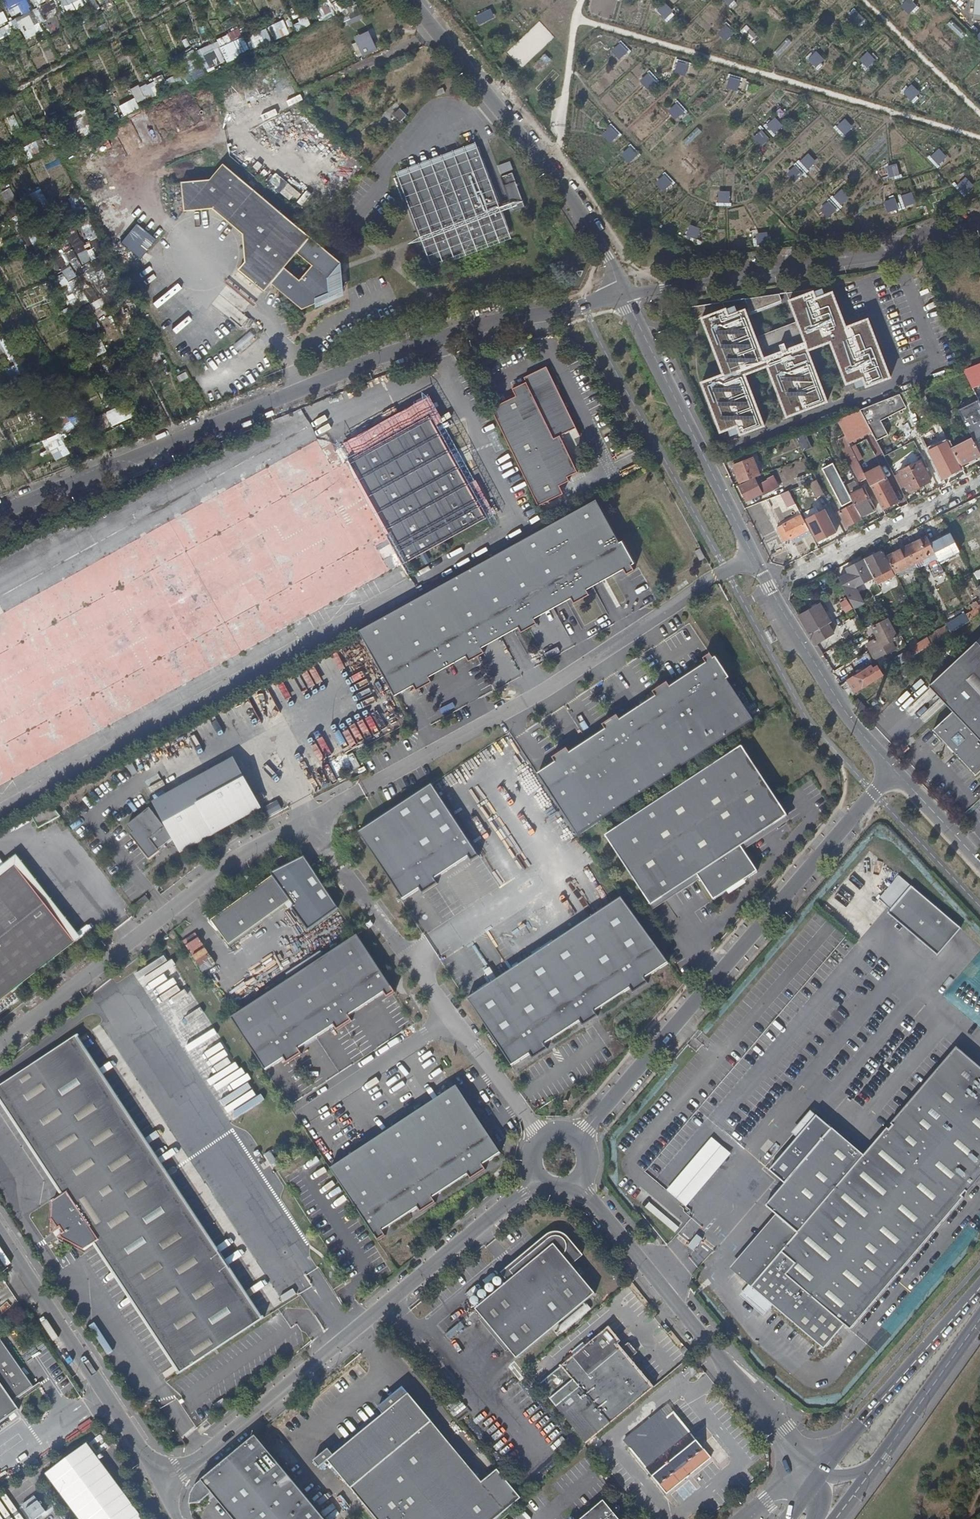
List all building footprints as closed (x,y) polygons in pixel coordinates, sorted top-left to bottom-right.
[(9,18),(29,11),(25,0),(2,0),(9,18)] [(65,16),(82,6),(79,0),(57,0),(65,16)] [(899,4),(911,15),(918,7),(911,0),(903,0),(899,4)] [(656,11),(665,20),(674,11),(665,2),(656,11)] [(856,26),(864,21),(856,8),(848,13),(856,26)] [(479,24),(495,19),(492,9),(475,15),(479,24)] [(31,13),(14,21),(23,41),(40,33),(31,13)] [(293,23),(297,32),(310,26),(306,17),(293,23)] [(283,20),(268,27),(274,41),(289,34),(283,20)] [(521,68),(554,37),(540,21),(506,52),(521,68)] [(727,23),(717,32),(727,41),(736,32),(727,23)] [(13,32),(8,24),(0,28),(0,39),(13,32)] [(749,28),(743,35),(751,42),(757,35),(749,28)] [(250,35),(256,48),(270,42),(265,29),(250,35)] [(362,56),(377,50),(369,31),(354,38),(362,56)] [(182,54),(191,77),(201,73),(200,72),(249,53),(243,37),(240,38),(238,32),(182,54)] [(621,60),(630,50),(621,41),(611,51),(621,60)] [(807,59),(816,68),(825,59),(816,50),(807,59)] [(868,51),(859,60),(868,69),(876,60),(868,51)] [(376,56),(362,63),(367,71),(380,64),(376,56)] [(674,74),(685,77),(689,63),(677,60),(674,74)] [(650,71),(639,80),(648,90),(658,81),(650,71)] [(726,89),(738,91),(741,78),(729,75),(726,89)] [(156,101),(163,79),(155,76),(151,87),(142,84),(139,96),(156,101)] [(912,101),(920,92),(911,83),(903,92),(912,101)] [(124,116),(139,108),(133,97),(118,105),(124,116)] [(676,120),(686,110),(677,102),(667,111),(676,120)] [(393,113),(399,120),(406,114),(399,107),(393,113)] [(81,110),(67,117),(79,138),(92,130),(81,110)] [(12,132),(19,129),(13,114),(6,118),(12,132)] [(761,147),(784,127),(776,117),(752,138),(761,147)] [(843,137),(853,128),(845,118),(834,128),(843,137)] [(612,144),(621,133),(611,125),(602,135),(612,144)] [(25,160),(46,151),(41,139),(20,148),(25,160)] [(107,150),(117,144),(114,139),(104,145),(107,150)] [(514,201),(493,141),(409,169),(439,256),(523,227),(516,207),(512,208),(511,202),(514,201)] [(629,164),(640,154),(631,144),(621,154),(629,164)] [(928,158),(938,167),(948,157),(938,148),(928,158)] [(805,173),(817,162),(809,153),(786,172),(795,182),(805,173)] [(898,164),(885,166),(887,178),(900,176),(898,164)] [(339,269),(342,265),(225,167),(211,182),(183,185),(187,216),(217,213),(244,237),(246,266),(240,273),(265,294),(271,286),(303,312),(338,298),(339,269)] [(655,182),(664,192),(674,182),(665,172),(655,182)] [(274,176),(267,183),(279,192),(285,184),(274,176)] [(955,187),(965,196),(974,185),(964,176),(955,187)] [(24,196),(31,213),(47,205),(40,189),(24,196)] [(828,218),(851,199),(843,189),(820,208),(828,218)] [(717,206),(730,206),(731,191),(718,191),(717,206)] [(884,200),(887,213),(916,204),(912,192),(884,200)] [(136,224),(121,243),(140,259),(156,240),(136,224)] [(685,236),(696,241),(701,229),(690,225),(685,236)] [(67,279),(74,274),(68,265),(61,270),(67,279)] [(800,291),(789,294),(790,299),(802,296),(800,291)] [(748,311),(778,300),(778,301),(779,301),(776,294),(742,299),(746,308),(748,311)] [(814,294),(788,303),(796,325),(805,350),(832,343),(850,384),(866,377),(869,385),(891,378),(869,321),(847,331),(834,294),(817,302),(814,294)] [(720,302),(685,309),(690,322),(699,318),(721,374),(699,383),(718,432),(734,426),(737,435),(761,426),(741,375),(764,366),(783,417),(824,402),(804,351),(805,350),(796,325),(754,341),(742,310),(726,316),(723,309),(720,302)] [(248,332),(234,345),(240,351),(254,338),(248,332)] [(0,339),(0,350),(2,349),(8,358),(14,354),(3,337),(0,339)] [(949,341),(933,347),(938,359),(954,353),(949,341)] [(467,360),(463,352),(454,355),(458,364),(467,360)] [(979,375),(979,364),(962,370),(967,380),(979,375)] [(515,396),(490,410),(538,507),(564,495),(559,487),(569,482),(568,478),(577,473),(564,445),(580,437),(545,367),(523,378),(525,382),(512,390),(515,396)] [(172,377),(176,384),(185,379),(181,372),(172,377)] [(958,411),(971,438),(972,441),(979,438),(979,406),(978,402),(958,411)] [(132,418),(127,404),(105,413),(110,427),(132,418)] [(422,421),(428,418),(422,407),(416,410),(422,421)] [(428,418),(422,421),(416,410),(345,450),(343,448),(338,451),(339,454),(336,456),(325,437),(0,615),(0,788),(485,521),(428,418)] [(847,442),(870,430),(860,410),(856,412),(836,420),(847,442)] [(78,426),(75,416),(59,421),(63,432),(78,426)] [(43,440),(51,462),(69,455),(60,433),(43,440)] [(803,451),(811,446),(804,434),(796,438),(803,451)] [(979,457),(979,455),(972,441),(971,438),(951,449),(952,451),(960,467),(979,457)] [(786,441),(764,449),(767,456),(788,448),(786,441)] [(932,461),(941,478),(961,469),(960,467),(952,451),(932,461)] [(732,466),(740,484),(759,476),(752,459),(732,466)] [(860,483),(867,480),(862,471),(857,462),(851,466),(860,483)] [(919,462),(898,472),(908,492),(929,482),(919,462)] [(842,504),(851,500),(850,497),(833,463),(823,468),(842,504)] [(879,463),(862,471),(867,480),(869,484),(885,475),(879,463)] [(870,487),(882,510),(897,502),(885,479),(870,487)] [(816,498),(824,494),(816,480),(809,484),(816,498)] [(754,481),(739,488),(746,502),(767,491),(764,484),(757,487),(754,481)] [(845,487),(850,495),(860,489),(856,481),(845,487)] [(851,500),(854,505),(860,518),(875,510),(864,490),(850,497),(851,500)] [(780,505),(782,511),(796,505),(791,491),(768,499),(772,508),(780,505)] [(906,501),(902,491),(896,493),(901,504),(906,501)] [(358,631),(396,700),(414,690),(417,695),(433,686),(430,681),(467,661),(469,665),(485,657),(482,652),(519,631),(522,636),(538,627),(535,623),(572,602),(575,606),(591,598),(588,593),(625,572),(627,577),(635,573),(632,568),(635,567),(619,543),(621,541),(595,500),(358,631)] [(846,527),(861,519),(860,518),(854,505),(850,508),(847,504),(842,507),(844,510),(839,513),(846,527)] [(785,542),(805,531),(798,517),(770,530),(777,545),(785,542)] [(828,518),(809,527),(817,542),(836,532),(828,518)] [(808,537),(805,531),(785,542),(788,547),(808,537)] [(958,553),(949,535),(929,545),(936,558),(938,562),(958,553)] [(929,545),(925,537),(905,547),(914,564),(916,567),(936,558),(929,545)] [(914,564),(905,547),(886,557),(894,574),(914,564)] [(880,552),(845,570),(848,577),(854,588),(877,575),(879,577),(882,576),(880,573),(890,569),(880,552)] [(854,588),(848,577),(839,581),(851,606),(861,601),(854,588)] [(847,599),(839,604),(845,613),(852,609),(847,599)] [(798,616),(815,644),(832,633),(821,614),(823,613),(818,605),(798,616)] [(867,645),(869,649),(874,658),(894,648),(890,641),(895,638),(884,615),(870,624),(876,635),(873,637),(875,641),(867,645)] [(860,630),(853,618),(843,624),(847,630),(842,634),(846,640),(860,630)] [(934,631),(938,640),(948,636),(945,627),(934,631)] [(929,684),(952,709),(933,727),(978,773),(979,771),(979,636),(929,684)] [(915,655),(932,644),(927,637),(910,648),(915,655)] [(534,772),(577,836),(754,720),(727,680),(730,678),(714,654),(711,656),(708,652),(701,656),(704,661),(669,684),(666,679),(651,689),(654,694),(618,717),(615,712),(600,722),(603,727),(568,750),(565,745),(550,755),(553,760),(534,772)] [(903,654),(895,657),(898,665),(906,662),(903,654)] [(846,680),(854,693),(884,675),(880,669),(861,680),(857,672),(846,680)] [(553,700),(548,703),(563,732),(569,729),(553,700)] [(860,707),(871,719),(875,715),(865,704),(860,707)] [(743,746),(606,836),(652,905),(694,877),(710,903),(763,868),(746,843),(788,815),(743,746)] [(342,757),(348,771),(360,765),(354,751),(342,757)] [(234,758),(151,803),(173,839),(178,851),(260,806),(234,758)] [(314,769),(321,783),(326,780),(319,766),(314,769)] [(432,782),(358,829),(402,898),(476,851),(432,782)] [(278,800),(262,807),(266,817),(282,810),(278,800)] [(149,858),(173,839),(149,808),(124,827),(149,858)] [(305,858),(271,879),(287,904),(305,931),(336,909),(305,858)] [(48,913),(12,868),(0,877),(0,887),(19,924),(28,920),(48,913)] [(208,921),(224,946),(287,904),(271,879),(208,921)] [(905,885),(882,912),(932,953),(943,939),(945,939),(955,927),(905,885)] [(19,924),(0,887),(0,925),(4,933),(19,924)] [(625,897),(469,999),(513,1066),(668,964),(625,897)] [(73,945),(48,913),(28,920),(19,924),(4,933),(0,935),(0,1002),(73,945)] [(232,950),(249,939),(246,934),(229,945),(232,950)] [(186,944),(202,971),(214,964),(199,936),(186,944)] [(229,1020),(264,1072),(282,1061),(285,1066),(300,1056),(297,1051),(332,1028),(335,1033),(350,1023),(347,1018),(382,995),(385,1000),(393,994),(355,937),(229,1020)] [(154,1170),(111,1106),(68,1040),(25,1068),(27,1073),(10,1083),(8,1079),(0,1085),(0,1095),(3,1099),(15,1092),(45,1147),(37,1152),(63,1192),(49,1202),(48,1219),(54,1228),(57,1227),(61,1232),(59,1234),(57,1235),(59,1239),(81,1250),(95,1240),(105,1254),(114,1250),(117,1248),(44,1104),(56,1099),(129,1241),(177,1214),(174,1210),(154,1170)] [(953,1046),(888,1123),(890,1125),(887,1129),(884,1128),(862,1155),(829,1128),(763,1205),(796,1232),(780,1251),(764,1237),(734,1270),(750,1286),(750,1288),(821,1348),(843,1323),(849,1329),(962,1196),(960,1194),(962,1190),(965,1192),(979,1173),(979,1069),(953,1046)] [(27,1073),(25,1068),(8,1079),(10,1083),(27,1073)] [(329,1170),(376,1241),(383,1236),(380,1231),(416,1208),(419,1213),(434,1204),(431,1199),(466,1176),(469,1181),(484,1171),(481,1166),(499,1154),(455,1087),(329,1170)] [(3,1099),(23,1130),(37,1152),(45,1147),(15,1092),(3,1099)] [(117,1248),(120,1247),(129,1241),(56,1099),(44,1104),(117,1248)] [(685,1206),(732,1154),(713,1137),(666,1189),(685,1206)] [(177,1214),(181,1211),(154,1170),(174,1210),(177,1214)] [(120,1247),(204,1355),(255,1321),(181,1211),(177,1214),(129,1241),(120,1247)] [(694,1250),(702,1238),(696,1235),(689,1247),(694,1250)] [(513,1277),(473,1309),(514,1360),(593,1295),(562,1257),(564,1255),(565,1253),(566,1252),(566,1251),(566,1248),(566,1247),(566,1244),(565,1243),(564,1241),(563,1240),(562,1239),(560,1238),(559,1238),(558,1237),(556,1237),(555,1237),(553,1237),(552,1237),(550,1238),(549,1239),(548,1240),(508,1271),(513,1277)] [(185,1368),(204,1355),(120,1247),(117,1248),(114,1250),(172,1328),(161,1336),(185,1368)] [(182,1370),(185,1368),(161,1336),(172,1328),(114,1250),(105,1254),(182,1370)] [(559,1368),(607,1426),(651,1390),(614,1346),(617,1343),(605,1329),(559,1368)] [(18,1406),(12,1397),(32,1382),(0,1339),(0,1419),(18,1406)] [(690,1357),(683,1348),(678,1352),(685,1361),(690,1357)] [(397,1402),(405,1395),(399,1388),(391,1395),(397,1402)] [(496,1470),(480,1483),(405,1395),(397,1402),(391,1395),(375,1409),(380,1416),(331,1458),(325,1451),(310,1464),(316,1471),(324,1463),(371,1518),(494,1518),(519,1498),(496,1470)] [(674,1414),(628,1449),(665,1495),(709,1459),(674,1414)] [(203,1477),(237,1518),(324,1518),(254,1435),(203,1477)] [(744,1487),(751,1482),(745,1473),(738,1478),(744,1487)] [(626,1517),(606,1494),(575,1518),(624,1518),(626,1517)] [(323,1510),(328,1518),(330,1518),(339,1515),(333,1504),(323,1510)] [(138,1506),(127,1511),(130,1517),(125,1518),(145,1518),(138,1506)]
